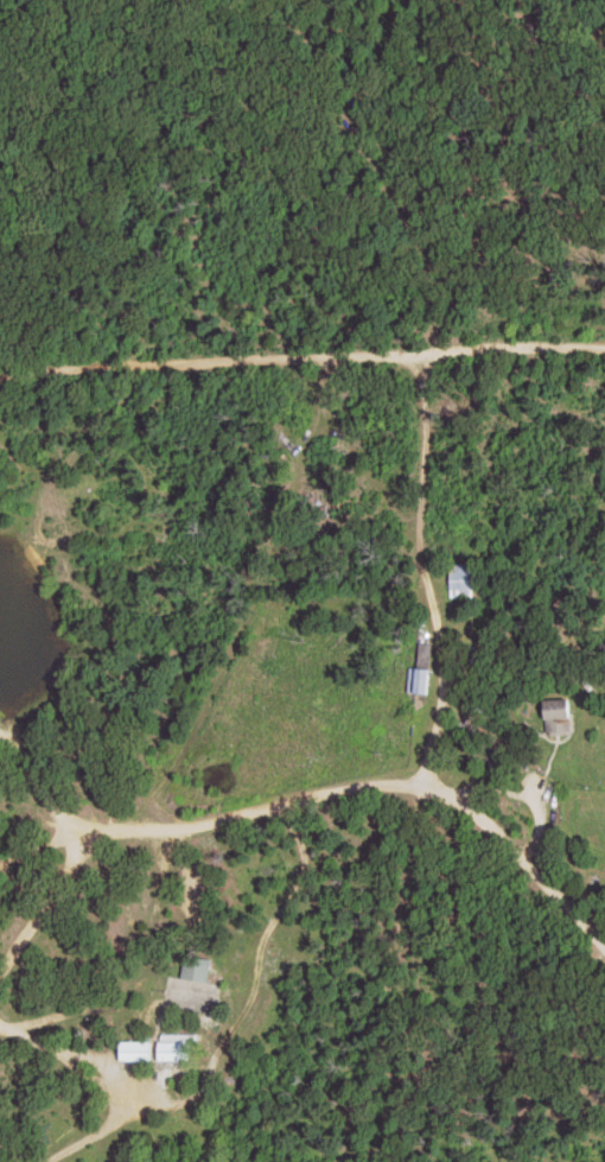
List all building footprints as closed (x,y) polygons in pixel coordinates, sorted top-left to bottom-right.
[(475,593),(475,564),(451,564),(451,593),(475,593)] [(429,693),(432,643),(420,642),(419,668),(412,667),(410,692),(429,693)] [(571,699),(544,699),(544,733),(571,733),(571,699)] [(209,960),(184,960),(184,980),(209,980),(209,960)] [(158,1061),(195,1061),(195,1035),(159,1035),(158,1061)] [(119,1061),(152,1061),(152,1042),(119,1042),(119,1061)]
